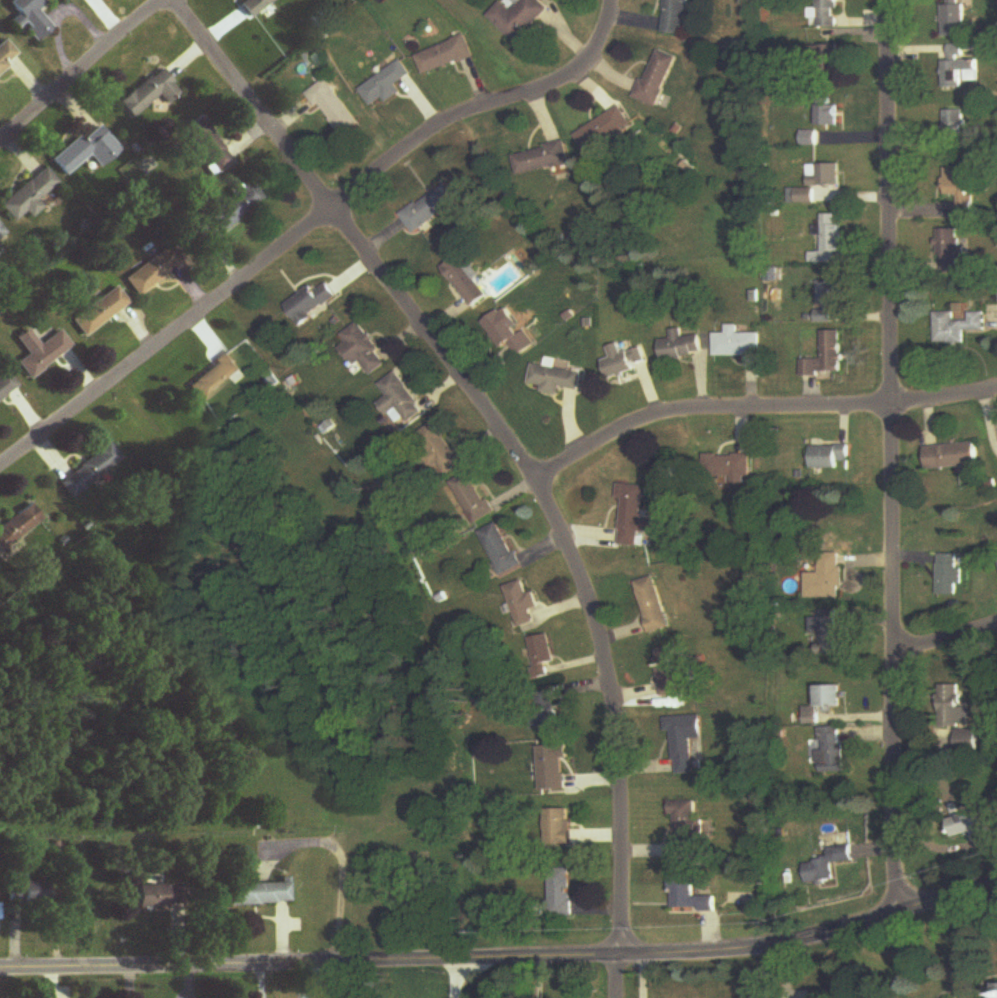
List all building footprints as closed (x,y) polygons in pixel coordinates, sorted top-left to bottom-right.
[(44,2),(43,0),(12,0),(8,3),(18,15),(10,21),(16,29),(23,24),(37,42),(53,29),(36,9),(44,2)] [(238,3),(249,18),(275,0),(241,0),(238,3)] [(512,5),(507,0),(506,0),(489,18),(517,45),(548,13),(535,0),(517,0),(512,5)] [(692,0),(667,0),(664,34),(689,37),(692,0)] [(819,20),(819,29),(839,29),(838,0),(812,0),(812,20),(819,20)] [(945,7),(945,39),(966,39),(966,7),(945,7)] [(416,56),(425,77),(474,58),(466,37),(416,56)] [(19,60),(6,42),(0,46),(0,74),(19,60)] [(965,90),(965,82),(978,82),(978,62),(964,62),(964,47),(945,47),(944,90),(965,90)] [(842,48),(811,48),(811,71),(842,71),(842,48)] [(677,59),(656,51),(637,100),(658,109),(677,59)] [(412,77),(403,62),(360,90),(374,111),(402,94),(397,86),(412,77)] [(181,93),(160,68),(116,104),(130,121),(159,96),(167,105),(181,93)] [(328,80),(310,93),(342,139),(360,126),(328,80)] [(842,129),(842,103),(820,103),(820,129),(842,129)] [(633,129),(622,109),(576,134),(586,154),(633,129)] [(966,140),(966,112),(945,112),(945,140),(966,140)] [(185,135),(217,175),(233,162),(202,122),(185,135)] [(51,160),(64,176),(89,156),(99,168),(120,151),(97,123),(51,160)] [(570,164),(565,143),(513,155),(517,176),(570,164)] [(811,165),(811,186),(844,186),(844,165),(811,165)] [(37,199),(58,184),(46,168),(0,204),(0,206),(13,223),(25,213),(29,219),(44,208),(37,199)] [(972,169),(947,169),(947,196),(960,196),(960,213),(972,213),(972,169)] [(263,200),(250,183),(233,195),(234,196),(209,216),(221,232),(263,200)] [(459,206),(447,186),(401,213),(412,233),(459,206)] [(812,264),(837,262),(836,254),(846,253),(844,225),(838,225),(837,215),(823,216),(824,227),(816,228),(816,237),(823,236),(824,253),(811,254),(812,264)] [(961,229),(938,229),(938,271),(961,271),(961,229)] [(136,296),(179,267),(167,249),(124,278),(136,296)] [(473,307),(489,295),(459,256),(444,268),(473,307)] [(818,323),(834,323),(834,313),(843,313),(843,282),(820,282),(820,311),(818,311),(818,323)] [(287,306),(303,326),(339,297),(328,284),(317,293),(312,286),(287,306)] [(128,304),(116,287),(71,320),(83,337),(128,304)] [(502,349),(510,344),(520,357),(535,346),(524,330),(522,331),(505,308),(483,323),(502,349)] [(965,345),(965,333),(985,333),(985,313),(966,313),(967,312),(936,311),(936,344),(965,345)] [(391,362),(361,323),(344,336),(349,343),(344,347),(369,379),(391,362)] [(716,358),(761,358),(761,334),(739,334),(739,327),(727,327),(727,335),(716,335),(716,358)] [(15,338),(27,355),(17,363),(28,379),(72,347),(59,330),(39,345),(27,329),(15,338)] [(706,336),(683,337),(682,330),(673,330),(673,340),(661,341),(662,360),(707,358),(706,336)] [(824,332),(825,360),(802,360),(803,376),(845,375),(844,331),(824,332)] [(611,381),(648,366),(641,348),(624,355),(620,345),(609,349),(612,359),(603,362),(611,381)] [(186,384),(201,403),(243,371),(228,351),(186,384)] [(544,394),(562,396),(563,388),(582,391),(585,373),(534,366),(531,385),(545,387),(544,394)] [(18,388),(6,371),(0,375),(0,402),(18,388)] [(410,423),(425,414),(400,373),(382,384),(390,399),(383,403),(397,426),(408,419),(410,423)] [(417,437),(439,467),(441,465),(449,475),(465,463),(436,423),(417,437)] [(71,499),(122,461),(109,444),(58,482),(71,499)] [(979,467),(978,444),(927,447),(928,470),(979,467)] [(839,470),(839,463),(850,463),(850,446),(812,446),(812,470),(839,470)] [(751,455),(702,456),(702,479),(752,478),(751,455)] [(454,483),(478,524),(496,514),(472,473),(454,483)] [(657,519),(643,518),(645,487),(620,485),(619,501),(624,501),(621,546),(641,548),(642,533),(656,534),(657,519)] [(42,521),(31,506),(0,528),(0,546),(0,545),(3,549),(42,521)] [(482,533),(503,577),(522,567),(501,524),(482,533)] [(807,595),(844,595),(845,555),(821,555),(821,574),(807,574),(807,595)] [(961,555),(938,555),(938,597),(961,597),(961,555)] [(657,578),(637,583),(652,634),(671,629),(657,578)] [(535,593),(531,595),(526,581),(508,588),(521,628),(540,622),(537,612),(541,610),(535,593)] [(538,680),(551,677),(549,665),(558,664),(552,636),(531,640),(538,680)] [(664,698),(694,693),(686,648),(657,653),(664,698)] [(940,727),(969,727),(969,707),(961,707),(961,686),(940,686),(940,727)] [(822,687),(822,707),(843,707),(843,687),(822,687)] [(674,733),(676,776),(705,775),(702,717),(667,718),(668,733),(674,733)] [(845,772),(843,728),(822,729),(823,751),(819,751),(820,773),(845,772)] [(957,731),(957,752),(978,752),(978,731),(957,731)] [(540,747),(541,792),(567,791),(566,760),(570,760),(570,746),(540,747)] [(676,861),(702,861),(702,820),(699,820),(699,802),(676,802),(676,861)] [(572,810),(546,810),(547,847),(573,846),(572,810)] [(984,811),(949,821),(954,839),(989,829),(984,811)] [(836,882),(834,864),(856,862),(854,847),(830,849),(831,860),(806,862),(808,884),(836,882)] [(50,882),(21,882),(21,870),(7,870),(7,904),(50,904),(50,882)] [(574,918),(574,872),(552,872),(552,918),(574,918)] [(674,880),(674,911),(718,910),(718,897),(695,898),(695,880),(674,880)] [(289,884),(228,885),(228,906),(289,905),(289,884)] [(135,886),(135,907),(182,907),(182,886),(135,886)]
